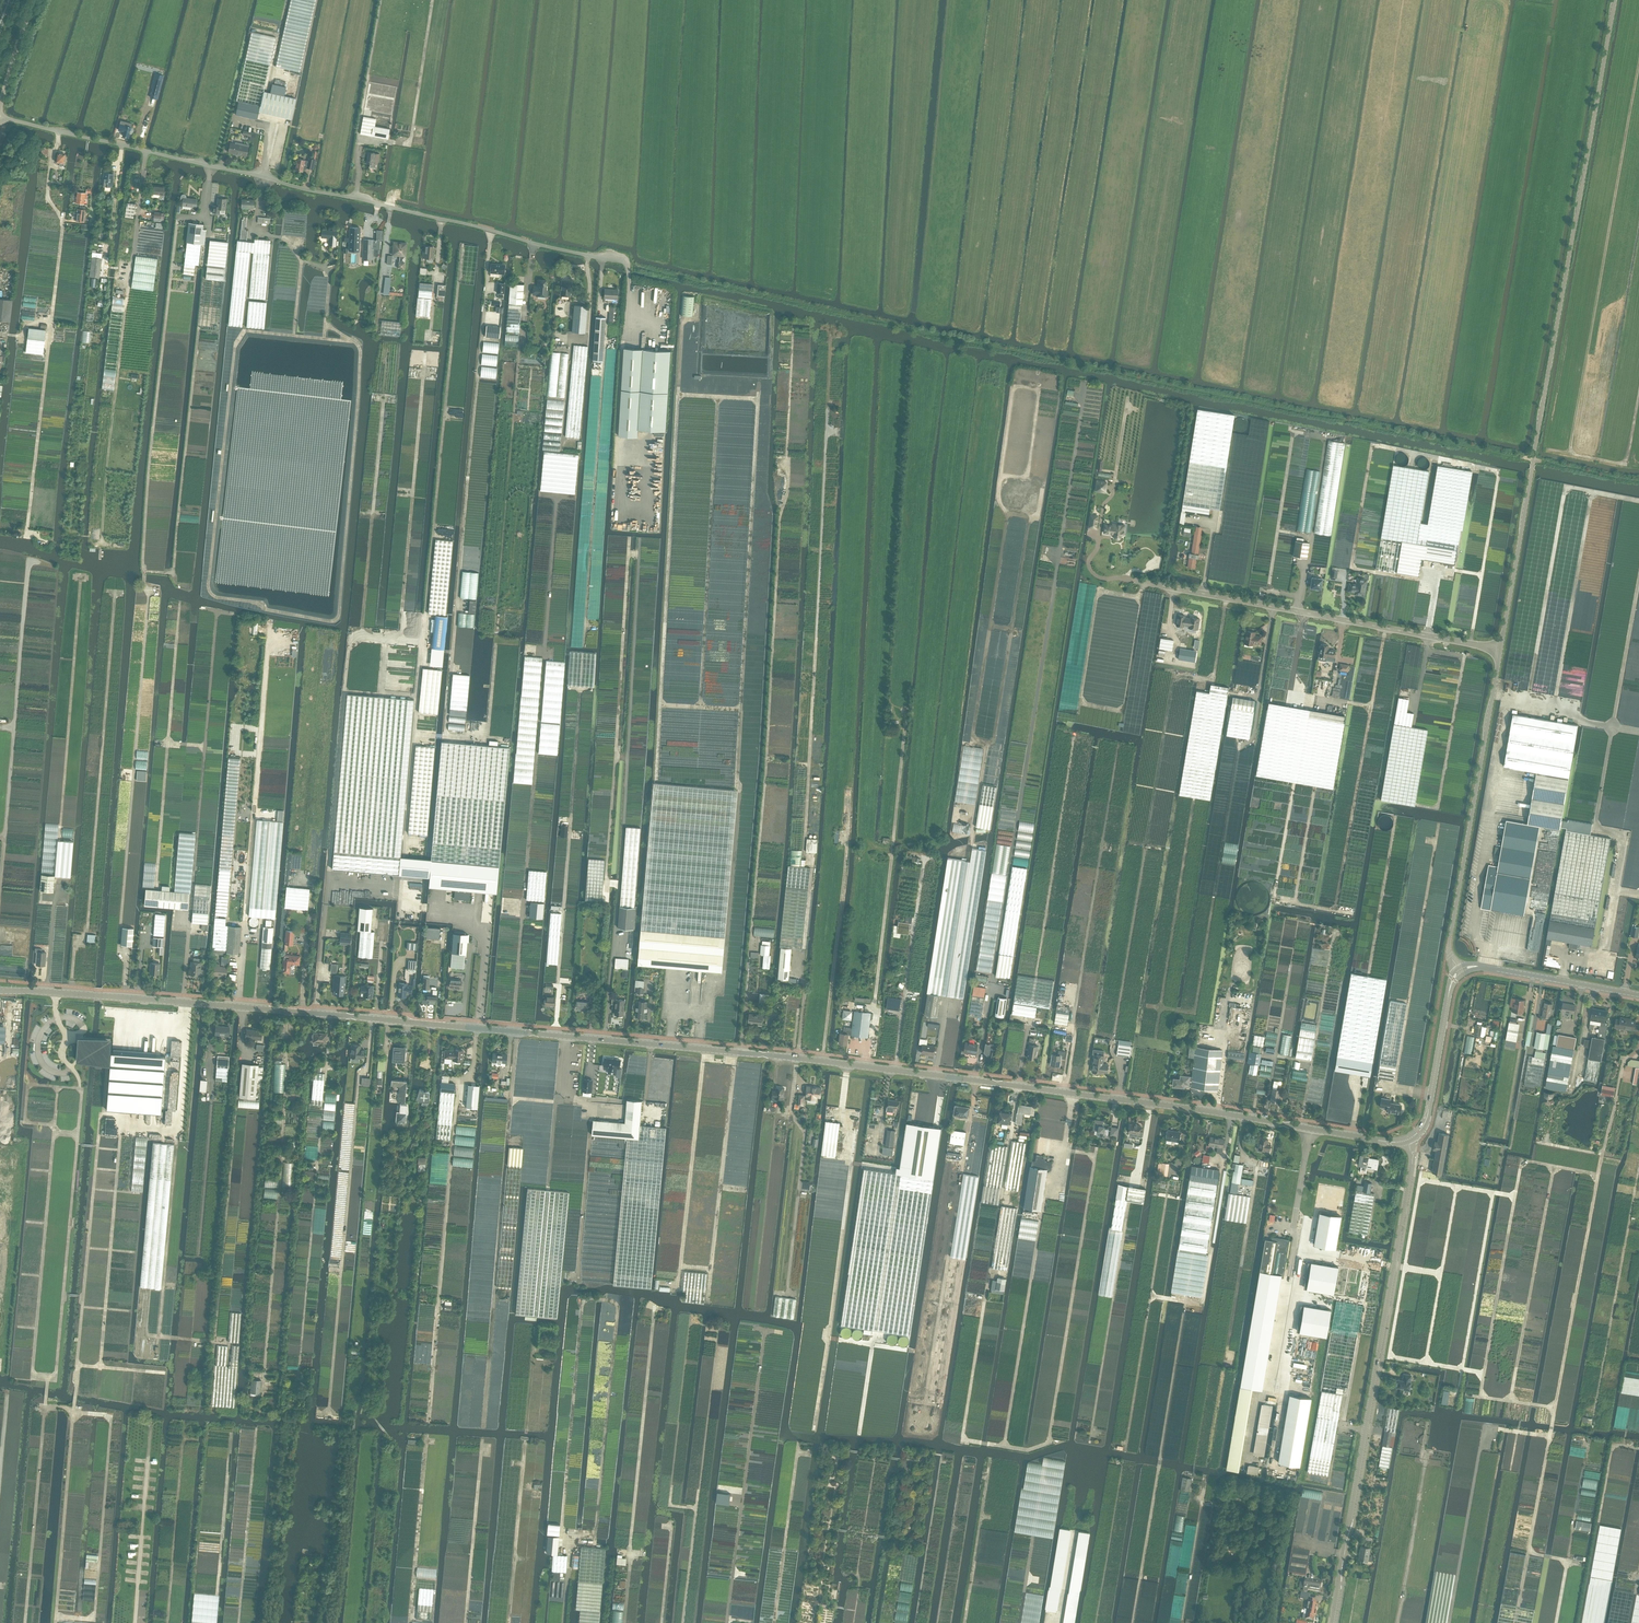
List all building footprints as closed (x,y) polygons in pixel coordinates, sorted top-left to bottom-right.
[(259,112),(291,119),(296,98),(264,91),(276,37),(251,32),(236,100),(238,101),(235,115),(257,119),(259,112)] [(153,88),(150,97),(157,99),(163,76),(155,74),(152,88),(153,88)] [(364,110),(360,134),(388,139),(392,115),(397,87),(369,82),(364,110)] [(132,124),(121,121),(118,130),(124,131),(122,136),(128,138),(129,134),(131,134),(132,134),(133,133),(134,130),(133,129),(132,128),(131,128),(132,124)] [(243,135),(251,136),(250,141),(253,142),(256,133),(243,131),(243,135)] [(235,144),(230,143),(228,152),(233,153),(233,154),(238,155),(238,154),(246,156),(249,145),(236,142),(235,144)] [(394,148),(393,154),(404,156),(405,149),(394,148)] [(313,169),(317,151),(314,151),(312,159),(309,158),(308,161),(297,159),(295,170),(302,171),(303,167),(304,167),(307,167),(307,168),(313,169)] [(59,166),(59,169),(65,170),(65,167),(66,162),(64,162),(65,154),(62,154),(61,153),(59,152),(58,153),(57,153),(56,162),(59,163),(59,166)] [(367,164),(372,164),(371,167),(377,168),(379,154),(368,152),(367,164)] [(398,164),(397,172),(412,174),(414,166),(398,164)] [(104,173),(103,186),(111,187),(113,174),(104,173)] [(163,200),(165,187),(152,185),(151,194),(160,195),(159,199),(163,200)] [(83,207),(83,204),(84,204),(84,199),(87,199),(87,194),(77,192),(76,203),(81,204),(80,209),(77,209),(76,221),(84,222),(86,207),(83,207)] [(180,202),(182,202),(182,206),(196,207),(197,199),(186,198),(186,197),(185,195),(183,194),(181,195),(180,197),(180,202)] [(212,212),(219,213),(219,209),(225,210),(226,199),(217,198),(217,206),(213,206),(212,212)] [(254,200),(242,199),(241,208),(253,208),(254,200)] [(133,218),(134,211),(135,204),(126,203),(125,210),(125,217),(133,218)] [(154,221),(163,222),(164,219),(165,213),(154,212),(154,218),(154,221)] [(201,244),(204,245),(206,230),(203,230),(204,225),(189,223),(187,242),(187,243),(183,274),(194,275),(195,265),(199,265),(201,244)] [(349,238),(345,238),(345,242),(349,242),(348,261),(358,262),(360,228),(349,228),(349,238)] [(362,258),(373,259),(374,244),(376,244),(376,229),(363,228),(363,244),(362,258)] [(321,238),(329,238),(328,246),(335,246),(336,232),(322,230),(321,238)] [(250,252),(253,252),(249,298),(266,300),(271,241),(254,239),(254,242),(238,240),(228,325),(242,327),(250,252)] [(227,242),(210,240),(206,279),(223,281),(227,242)] [(404,262),(405,256),(406,244),(394,242),(392,255),(400,256),(399,262),(398,262),(397,269),(404,269),(405,262),(404,262)] [(423,258),(433,259),(434,252),(433,252),(433,246),(426,246),(425,252),(423,252),(423,258)] [(92,257),(89,277),(99,278),(101,259),(92,257)] [(505,265),(491,264),(490,272),(504,274),(505,265)] [(547,286),(546,286),(546,280),(538,280),(537,287),(533,286),(533,294),(537,295),(547,296),(547,290),(547,286)] [(571,282),(562,281),(561,295),(570,296),(571,282)] [(429,330),(430,319),(433,284),(420,283),(419,298),(417,298),(413,340),(424,341),(425,329),(429,330)] [(510,284),(508,303),(522,305),(523,285),(510,284)] [(445,296),(446,285),(438,285),(437,296),(445,296)] [(617,299),(617,290),(604,289),(604,298),(617,299)] [(694,297),(682,296),(681,315),(692,316),(694,297)] [(10,322),(12,300),(0,299),(0,321),(10,322)] [(247,327),(263,329),(264,329),(267,303),(249,301),(247,327)] [(521,305),(508,304),(506,332),(519,333),(521,305)] [(574,305),(571,332),(585,333),(587,306),(574,305)] [(617,307),(609,307),(608,322),(616,322),(617,307)] [(593,361),(602,361),(605,318),(596,317),(593,361)] [(402,323),(382,321),(380,334),(400,337),(402,323)] [(486,326),(485,337),(499,338),(500,327),(486,326)] [(46,330),(29,328),(27,338),(45,340),(46,330)] [(45,340),(27,338),(26,352),(43,354),(45,340)] [(579,438),(584,383),(587,346),(573,345),(565,437),(579,438)] [(624,350),(621,416),(620,436),(637,437),(638,430),(666,432),(670,351),(624,349),(624,350)] [(1235,414),(1198,409),(1183,504),(1210,509),(1219,510),(1235,414)] [(1315,533),(1331,536),(1346,443),(1328,441),(1315,533)] [(575,494),(578,455),(544,452),(540,491),(575,494)] [(1393,465),(1381,538),(1402,541),(1457,550),(1460,530),(1462,530),(1472,471),(1438,465),(1428,524),(1420,523),(1429,471),(1393,465)] [(1105,492),(1107,482),(1097,481),(1096,490),(1105,492)] [(1184,524),(1185,518),(1186,512),(1209,515),(1210,509),(1183,504),(1180,523),(1184,524)] [(1090,518),(1089,527),(1096,528),(1098,519),(1090,518)] [(1112,526),(1105,524),(1104,533),(1114,534),(1114,535),(1114,536),(1114,537),(1115,539),(1117,539),(1118,539),(1119,539),(1120,538),(1121,537),(1121,536),(1121,535),(1123,536),(1125,525),(1113,523),(1112,526)] [(1198,558),(1199,554),(1198,554),(1202,527),(1196,526),(1192,553),(1189,552),(1188,557),(1190,557),(1188,567),(1194,568),(1196,558),(1198,558)] [(452,541),(435,540),(428,614),(435,614),(432,648),(444,649),(447,616),(445,615),(452,541)] [(1293,556),(1307,558),(1309,543),(1296,541),(1293,556)] [(1421,559),(1424,559),(1455,564),(1457,550),(1402,541),(1396,572),(1418,576),(1421,559)] [(459,597),(477,599),(479,573),(462,571),(459,597)] [(1319,588),(1321,589),(1322,579),(1312,578),(1311,587),(1316,588),(1315,589),(1319,590),(1319,588)] [(1348,588),(1349,588),(1348,591),(1358,593),(1358,594),(1364,595),(1367,580),(1357,578),(1355,585),(1349,584),(1349,586),(1348,586),(1348,588)] [(457,627),(474,628),(475,615),(459,613),(457,627)] [(1183,626),(1183,625),(1189,626),(1188,627),(1198,629),(1200,618),(1198,618),(1198,617),(1195,617),(1190,617),(1190,618),(1185,617),(1185,615),(1178,614),(1176,625),(1183,626)] [(1255,636),(1255,632),(1246,631),(1244,643),(1253,645),(1253,643),(1261,644),(1262,637),(1255,636)] [(1161,638),(1159,649),(1172,651),(1174,640),(1161,638)] [(1321,644),(1318,660),(1326,661),(1327,656),(1334,657),(1335,650),(1330,649),(1329,650),(1328,649),(1329,645),(1327,645),(1326,644),(1323,644),(1321,644)] [(1180,648),(1178,659),(1194,662),(1196,651),(1180,648)] [(570,652),(568,685),(593,686),(595,652),(570,651),(570,652)] [(1349,665),(1340,664),(1339,670),(1348,672),(1349,665)] [(442,670),(422,668),(418,712),(437,714),(442,670)] [(1189,737),(1179,795),(1180,795),(1193,797),(1196,797),(1209,800),(1210,800),(1227,696),(1228,691),(1228,687),(1215,685),(1211,684),(1209,693),(1197,691),(1196,691),(1189,737)] [(334,851),(332,869),(357,871),(363,872),(375,873),(424,877),(429,877),(431,860),(431,859),(425,859),(400,857),(414,700),(377,697),(371,696),(347,694),(334,851)] [(1233,697),(1231,707),(1253,711),(1255,700),(1233,697)] [(1310,710),(1269,703),(1256,775),(1333,789),(1338,758),(1344,723),(1308,717),(1310,710)] [(1253,711),(1231,707),(1226,735),(1248,739),(1253,711)] [(1310,710),(1308,717),(1344,723),(1345,716),(1310,710)] [(1396,710),(1394,724),(1411,727),(1414,713),(1396,710)] [(1495,812),(1528,818),(1527,824),(1540,826),(1551,828),(1560,829),(1561,827),(1562,820),(1578,725),(1514,714),(1504,766),(1518,769),(1537,772),(1528,818),(1510,815),(1495,812)] [(1414,806),(1428,730),(1411,727),(1394,724),(1381,800),(1414,806)] [(429,877),(429,887),(455,889),(455,898),(469,899),(469,891),(470,891),(484,892),(494,893),(496,893),(498,866),(499,866),(509,748),(475,745),(441,742),(431,859),(431,860),(429,877)] [(408,833),(427,834),(435,747),(415,746),(408,833)] [(228,758),(215,915),(227,916),(240,759),(228,758)] [(138,771),(137,780),(146,781),(147,772),(138,771)] [(641,930),(638,965),(721,972),(724,937),(736,791),(658,784),(654,784),(653,784),(650,818),(641,930)] [(983,785),(976,827),(990,829),(996,787),(983,785)] [(1378,822),(1378,823),(1378,824),(1378,825),(1379,826),(1379,827),(1380,827),(1380,828),(1381,828),(1381,829),(1382,829),(1383,829),(1383,830),(1385,830),(1386,830),(1387,830),(1388,830),(1388,829),(1389,829),(1390,829),(1390,828),(1391,828),(1392,827),(1392,826),(1393,825),(1393,824),(1393,823),(1393,822),(1393,821),(1393,820),(1393,819),(1392,819),(1392,818),(1391,817),(1390,816),(1389,816),(1388,815),(1387,815),(1386,815),(1385,815),(1384,815),(1383,815),(1382,816),(1381,816),(1380,817),(1379,818),(1379,819),(1378,820),(1378,821),(1378,822)] [(1550,920),(1547,938),(1549,938),(1574,943),(1573,948),(1578,949),(1578,944),(1578,943),(1592,946),(1595,928),(1611,838),(1590,834),(1592,824),(1568,819),(1568,821),(1566,821),(1562,820),(1561,827),(1565,828),(1566,828),(1567,828),(1567,830),(1566,830),(1550,920)] [(1489,865),(1481,908),(1491,910),(1491,909),(1524,915),(1540,826),(1527,824),(1506,820),(1498,866),(1489,865)] [(620,906),(618,928),(633,929),(634,929),(635,907),(634,907),(641,828),(626,827),(620,906)] [(175,874),(174,891),(189,893),(190,893),(191,876),(195,834),(179,833),(175,874)] [(807,839),(806,852),(817,852),(817,839),(807,839)] [(73,841),(58,840),(55,876),(70,877),(73,841)] [(970,861),(948,858),(927,992),(963,998),(986,850),(972,848),(970,861)] [(605,860),(589,859),(585,901),(602,902),(605,860)] [(781,947),(778,978),(779,979),(789,979),(791,948),(802,949),(810,868),(801,867),(788,866),(780,947),(781,947)] [(1027,869),(1013,866),(999,954),(1013,956),(1027,869)] [(529,870),(527,900),(544,901),(547,872),(529,870)] [(41,874),(40,891),(53,892),(55,876),(41,874)] [(210,885),(194,884),(192,912),(208,913),(210,885)] [(286,888),(285,909),(307,911),(309,890),(286,888)] [(146,889),(144,905),(188,909),(189,893),(174,891),(146,889)] [(530,917),(543,918),(544,903),(531,902),(530,917)] [(249,907),(248,916),(275,918),(276,909),(249,907)] [(374,932),(371,931),(372,908),(359,907),(357,930),(360,931),(358,957),(372,958),(374,932)] [(192,912),(191,923),(207,924),(208,913),(192,912)] [(561,913),(551,912),(550,912),(546,963),(557,964),(561,913)] [(155,915),(154,936),(164,936),(165,915),(155,915)] [(216,953),(231,955),(232,953),(239,954),(241,926),(225,925),(226,918),(215,918),(212,957),(215,957),(216,953)] [(899,922),(897,933),(909,934),(910,923),(899,922)] [(263,926),(260,968),(270,969),(274,927),(263,926)] [(1631,936),(1638,937),(1638,931),(1638,928),(1633,926),(1631,936)] [(122,927),(121,945),(132,946),(134,928),(122,927)] [(427,927),(426,938),(439,939),(440,928),(427,927)] [(286,931),(285,944),(293,944),(294,931),(286,931)] [(453,933),(452,952),(466,954),(467,934),(453,933)] [(153,937),(153,946),(159,946),(163,947),(163,938),(153,937)] [(771,955),(769,955),(770,945),(761,945),(760,954),(764,955),(763,968),(770,969),(771,955)] [(37,952),(36,964),(45,965),(46,952),(42,952),(42,949),(35,948),(35,951),(37,952)] [(452,954),(450,968),(464,969),(465,955),(452,954)] [(999,954),(995,976),(1010,978),(1013,956),(999,954)] [(289,973),(290,964),(299,964),(299,956),(284,955),(282,972),(289,973)] [(616,958),(615,968),(628,969),(628,959),(616,958)] [(408,969),(408,971),(409,972),(415,972),(416,971),(416,970),(417,961),(409,960),(408,969)] [(190,968),(190,974),(200,975),(205,976),(205,970),(200,969),(201,962),(193,962),(192,961),(192,969),(190,968)] [(160,963),(151,962),(150,973),(159,974),(160,963)] [(226,967),(219,966),(220,965),(215,964),(214,975),(226,976),(226,967)] [(898,971),(894,972),(895,975),(901,973),(899,969),(905,967),(904,965),(898,967),(898,969),(898,971)] [(1336,1059),(1334,1070),(1350,1072),(1368,1076),(1370,1076),(1372,1062),(1387,979),(1370,976),(1367,976),(1351,973),(1337,1056),(1336,1059)] [(333,982),(333,989),(335,990),(335,994),(343,995),(344,985),(345,985),(346,976),(340,975),(334,975),(333,982)] [(1054,980),(1018,975),(1013,1003),(1036,1006),(1049,1008),(1054,980)] [(450,979),(449,987),(460,988),(461,980),(450,979)] [(399,983),(398,996),(406,997),(406,992),(411,992),(412,985),(410,985),(406,985),(407,983),(399,983)] [(365,985),(365,986),(361,986),(361,992),(364,992),(364,997),(372,997),(373,985),(365,985)] [(973,995),(984,997),(986,988),(975,986),(973,995)] [(928,993),(924,1014),(937,1016),(941,995),(928,993)] [(422,994),(421,1002),(436,1003),(437,995),(422,994)] [(551,997),(551,995),(545,994),(545,1005),(554,1006),(554,997),(551,997)] [(612,995),(612,1004),(615,1005),(615,1014),(623,1015),(625,1000),(616,1000),(616,996),(612,995)] [(972,995),(969,1016),(982,1018),(985,997),(984,997),(973,995),(972,995)] [(998,996),(995,1016),(1004,1017),(1007,998),(998,996)] [(888,997),(886,1008),(899,1010),(901,999),(888,997)] [(1512,998),(1510,1006),(1513,1007),(1512,1011),(1523,1013),(1524,1009),(1523,1009),(1525,1000),(1515,998),(1512,998)] [(589,1002),(576,1001),(575,1009),(588,1010),(589,1002)] [(647,1002),(638,1001),(636,1017),(645,1018),(647,1002)] [(1379,1063),(1377,1077),(1394,1080),(1396,1066),(1406,1004),(1390,1001),(1379,1063)] [(1552,1004),(1545,1002),(1542,1016),(1550,1018),(1552,1004)] [(1034,1017),(1036,1006),(1013,1003),(1012,1013),(1034,1017)] [(1562,1011),(1574,1013),(1575,1005),(1563,1003),(1562,1011)] [(1057,1005),(1054,1022),(1067,1024),(1070,1007),(1057,1005)] [(1591,1019),(1605,1022),(1607,1011),(1593,1008),(1591,1019)] [(842,1019),(852,1020),(853,1011),(843,1010),(842,1019)] [(840,1033),(839,1043),(847,1044),(848,1034),(851,1034),(851,1035),(867,1037),(870,1019),(872,1019),(873,1013),(870,1013),(854,1011),(852,1028),(844,1027),(843,1033),(840,1033)] [(749,1014),(748,1022),(762,1023),(763,1015),(749,1014)] [(1528,1031),(1525,1048),(1526,1049),(1527,1045),(1529,1045),(1532,1031),(1531,1031),(1534,1015),(1532,1014),(1529,1031),(1528,1031)] [(1619,1027),(1629,1029),(1629,1030),(1638,1031),(1638,1026),(1638,1025),(1635,1024),(1636,1021),(1620,1018),(1620,1020),(1616,1020),(1615,1027),(1619,1028),(1619,1027)] [(1474,1035),(1481,1036),(1482,1026),(1476,1025),(1474,1035)] [(229,1027),(216,1026),(215,1034),(229,1035),(229,1027)] [(1508,1028),(1507,1034),(1517,1036),(1519,1030),(1519,1029),(1508,1027),(1508,1028)] [(247,1030),(246,1038),(261,1039),(262,1031),(247,1030)] [(1537,1032),(1534,1047),(1543,1048),(1547,1049),(1548,1049),(1550,1034),(1546,1033),(1537,1032)] [(313,1038),(313,1042),(326,1043),(326,1034),(314,1033),(314,1034),(312,1034),(312,1037),(313,1038)] [(1555,1035),(1553,1044),(1557,1044),(1557,1045),(1575,1049),(1577,1038),(1559,1034),(1559,1035),(1555,1035)] [(1253,1045),(1263,1046),(1265,1036),(1254,1035),(1253,1045)] [(1592,1036),(1588,1058),(1600,1060),(1601,1060),(1605,1038),(1598,1037),(1592,1036)] [(79,1057),(79,1059),(89,1060),(97,1060),(107,1061),(107,1060),(110,1060),(110,1065),(107,1110),(137,1112),(137,1107),(149,1108),(151,1108),(156,1108),(157,1109),(162,1109),(165,1056),(160,1056),(155,1055),(155,1052),(113,1048),(113,1052),(111,1052),(111,1053),(110,1053),(108,1052),(108,1041),(98,1040),(90,1039),(83,1039),(80,1039),(79,1057)] [(965,1042),(964,1052),(975,1054),(977,1044),(965,1042)] [(985,1043),(984,1051),(987,1055),(988,1055),(987,1059),(995,1060),(996,1049),(997,1045),(991,1044),(986,1043),(985,1043)] [(360,1045),(352,1044),(351,1051),(350,1052),(350,1053),(350,1054),(351,1055),(350,1062),(359,1062),(359,1057),(364,1057),(364,1050),(360,1049),(360,1045)] [(923,1044),(921,1053),(934,1055),(935,1046),(923,1044)] [(1029,1044),(1027,1057),(1036,1059),(1038,1046),(1029,1044)] [(1118,1044),(1116,1055),(1129,1057),(1131,1046),(1118,1044)] [(1545,1087),(1566,1091),(1574,1049),(1553,1046),(1545,1087)] [(1217,1090),(1218,1090),(1222,1050),(1195,1047),(1191,1078),(1188,1078),(1189,1074),(1180,1073),(1180,1078),(1173,1078),(1173,1085),(1184,1087),(1184,1084),(1191,1085),(1191,1087),(1217,1090)] [(394,1048),(393,1061),(394,1061),(395,1061),(404,1062),(405,1049),(401,1048),(399,1048),(394,1048)] [(463,1050),(454,1049),(453,1050),(445,1050),(444,1057),(453,1058),(452,1060),(462,1061),(463,1050)] [(1051,1064),(1059,1065),(1060,1057),(1064,1058),(1065,1051),(1058,1050),(1058,1053),(1056,1055),(1052,1054),(1051,1064)] [(1540,1086),(1546,1053),(1536,1051),(1535,1057),(1529,1056),(1524,1084),(1540,1086)] [(493,1052),(492,1061),(505,1062),(506,1054),(493,1052)] [(1249,1073),(1256,1074),(1258,1064),(1259,1065),(1261,1054),(1252,1052),(1250,1063),(1251,1063),(1249,1073)] [(1102,1063),(1103,1062),(1104,1055),(1094,1054),(1092,1071),(1093,1072),(1094,1073),(1097,1073),(1097,1072),(1101,1073),(1102,1071),(1107,1072),(1108,1064),(1102,1063)] [(229,1057),(217,1056),(215,1081),(227,1082),(228,1063),(229,1057)] [(604,1063),(603,1066),(609,1067),(608,1073),(616,1074),(616,1076),(621,1077),(622,1068),(619,1068),(620,1060),(616,1059),(613,1059),(605,1057),(604,1060),(604,1063)] [(384,1071),(385,1064),(385,1059),(378,1058),(377,1070),(384,1071)] [(1588,1058),(1584,1079),(1597,1081),(1600,1060),(1588,1058)] [(1638,1067),(1638,1066),(1638,1060),(1631,1059),(1628,1062),(1628,1065),(1638,1067)] [(258,1064),(242,1063),(239,1097),(255,1098),(258,1064)] [(275,1064),(274,1079),(273,1092),(283,1093),(284,1080),(285,1064),(275,1064)] [(314,1078),(312,1104),(322,1105),(323,1092),(325,1074),(321,1073),(315,1073),(314,1078)] [(362,1077),(361,1085),(370,1086),(371,1078),(362,1077)] [(391,1085),(391,1086),(399,1087),(398,1102),(400,1102),(399,1113),(397,1113),(396,1122),(405,1122),(406,1117),(407,1117),(407,1112),(408,1112),(408,1103),(407,1103),(409,1081),(407,1081),(401,1080),(392,1079),(391,1079),(391,1085)] [(584,1079),(583,1091),(592,1092),(593,1079),(584,1079)] [(441,1082),(440,1091),(454,1092),(455,1083),(441,1082)] [(467,1093),(466,1107),(477,1108),(478,1094),(479,1086),(468,1085),(467,1093)] [(1602,1085),(1601,1094),(1605,1095),(1613,1096),(1615,1091),(1606,1089),(1607,1086),(1602,1085)] [(810,1086),(807,1086),(806,1096),(807,1096),(807,1098),(815,1099),(816,1098),(816,1097),(820,1097),(821,1088),(814,1087),(814,1086),(813,1087),(811,1086),(810,1086)] [(772,1097),(771,1101),(777,1101),(777,1098),(783,1099),(784,1088),(776,1087),(775,1094),(772,1093),(772,1096),(772,1097)] [(1272,1088),(1270,1101),(1278,1102),(1280,1090),(1272,1088)] [(424,1090),(423,1090),(419,1089),(416,1098),(418,1099),(418,1100),(422,1100),(422,1101),(425,1102),(426,1101),(428,1101),(429,1091),(424,1090)] [(440,1091),(436,1138),(450,1139),(453,1105),(454,1096),(454,1092),(440,1091)] [(799,1095),(798,1104),(795,1104),(795,1108),(799,1109),(799,1104),(803,1105),(804,1095),(799,1095)] [(1387,1107),(1386,1110),(1399,1113),(1400,1110),(1401,1109),(1401,1107),(1400,1106),(1401,1104),(1389,1102),(1390,1099),(1381,1097),(1379,1106),(1387,1107)] [(627,1138),(638,1139),(640,1125),(642,1101),(627,1099),(625,1122),(593,1120),(592,1135),(624,1138),(627,1138)] [(887,1107),(887,1111),(893,1112),(894,1107),(898,1108),(899,1101),(888,1099),(887,1107)] [(1017,1112),(1015,1123),(1022,1124),(1023,1113),(1034,1114),(1035,1106),(1032,1106),(1032,1107),(1026,1106),(1026,1105),(1018,1104),(1017,1112)] [(969,1107),(955,1105),(954,1114),(959,1115),(958,1117),(962,1117),(963,1115),(967,1116),(969,1107)] [(997,1118),(997,1121),(1001,1122),(1002,1122),(1008,1123),(1009,1123),(1011,1123),(1011,1119),(1012,1111),(1005,1110),(999,1109),(998,1111),(997,1118)] [(1094,1119),(1093,1130),(1098,1130),(1098,1135),(1107,1136),(1108,1128),(1104,1127),(1104,1124),(1103,1124),(1103,1120),(1094,1119)] [(823,1140),(822,1155),(835,1156),(837,1142),(840,1122),(826,1121),(823,1140)] [(864,1169),(841,1325),(910,1335),(933,1179),(941,1128),(940,1128),(940,1127),(939,1127),(939,1128),(933,1127),(923,1125),(921,1125),(910,1123),(909,1123),(906,1123),(900,1168),(896,1167),(896,1173),(893,1173),(864,1169)] [(1128,1132),(1137,1133),(1136,1136),(1141,1137),(1142,1131),(1140,1131),(1140,1125),(1129,1124),(1128,1132)] [(627,1138),(613,1285),(651,1288),(666,1128),(640,1125),(638,1139),(627,1138)] [(1117,1136),(1118,1128),(1111,1126),(1110,1135),(1117,1136)] [(895,1130),(887,1129),(885,1145),(893,1146),(895,1130)] [(1180,1132),(1173,1131),(1173,1130),(1167,1129),(1166,1139),(1178,1141),(1180,1132)] [(952,1130),(950,1143),(964,1145),(966,1132),(952,1130)] [(1434,1148),(1436,1149),(1432,1172),(1442,1174),(1448,1134),(1439,1133),(1437,1143),(1435,1142),(1434,1148)] [(1210,1136),(1209,1145),(1217,1146),(1216,1152),(1221,1153),(1223,1139),(1210,1136)] [(136,1137),(131,1191),(142,1192),(147,1138),(136,1137)] [(1258,1149),(1263,1150),(1263,1153),(1268,1154),(1270,1144),(1269,1146),(1267,1146),(1268,1139),(1260,1138),(1258,1149)] [(1004,1188),(1011,1189),(1018,1190),(1026,1143),(1012,1140),(1004,1188)] [(153,1143),(140,1286),(161,1289),(174,1145),(153,1143)] [(981,1202),(999,1204),(1008,1146),(991,1143),(981,1202)] [(510,1288),(522,1148),(508,1147),(496,1286),(510,1288)] [(893,1148),(883,1147),(882,1154),(892,1156),(893,1148)] [(1030,1166),(1023,1207),(1040,1210),(1047,1169),(1050,1170),(1052,1162),(1043,1160),(1043,1158),(1041,1158),(1041,1155),(1036,1155),(1035,1160),(1032,1160),(1031,1166),(1030,1166)] [(1361,1155),(1359,1165),(1361,1166),(1360,1171),(1366,1172),(1367,1167),(1377,1168),(1378,1159),(1369,1157),(1369,1156),(1363,1155),(1361,1155)] [(1167,1176),(1169,1164),(1159,1162),(1157,1175),(1167,1176)] [(1243,1165),(1236,1164),(1234,1171),(1233,1171),(1230,1193),(1236,1194),(1238,1183),(1252,1185),(1253,1180),(1241,1178),(1243,1165)] [(1219,1169),(1191,1165),(1189,1179),(1217,1184),(1219,1169)] [(963,1174),(950,1256),(951,1256),(965,1259),(978,1176),(964,1174),(963,1174)] [(1217,1184),(1189,1179),(1183,1221),(1178,1249),(1206,1253),(1217,1184)] [(1357,1185),(1356,1190),(1370,1192),(1372,1183),(1364,1181),(1363,1186),(1357,1185)] [(1145,1188),(1118,1184),(1116,1198),(1126,1200),(1143,1203),(1145,1188)] [(528,1188),(516,1314),(557,1318),(569,1192),(528,1188)] [(1356,1190),(1349,1231),(1367,1235),(1374,1193),(1370,1192),(1356,1190)] [(1229,1193),(1225,1219),(1246,1223),(1250,1197),(1229,1193)] [(1126,1200),(1116,1198),(1111,1228),(1109,1228),(1098,1294),(1112,1296),(1123,1230),(1122,1230),(1126,1200)] [(1001,1206),(992,1268),(1007,1270),(1017,1208),(1008,1207),(1001,1206)] [(1319,1212),(1314,1245),(1335,1248),(1341,1216),(1319,1212)] [(1021,1218),(1018,1238),(1035,1241),(1038,1221),(1021,1218)] [(1265,1239),(1248,1340),(1241,1386),(1262,1390),(1269,1344),(1282,1269),(1284,1269),(1289,1240),(1272,1237),(1272,1240),(1265,1239)] [(1202,1297),(1208,1256),(1178,1251),(1171,1292),(1202,1297)] [(1306,1289),(1333,1293),(1338,1267),(1311,1262),(1306,1289)] [(1338,1267),(1333,1293),(1344,1295),(1346,1282),(1355,1283),(1357,1270),(1338,1267)] [(704,1303),(707,1274),(683,1271),(681,1293),(685,1293),(684,1301),(704,1303)] [(794,1319),(797,1299),(776,1296),(773,1316),(794,1319)] [(1299,1332),(1326,1337),(1331,1310),(1304,1305),(1299,1332)] [(231,1312),(228,1341),(239,1342),(241,1313),(231,1312)] [(214,1365),(213,1385),(211,1406),(234,1407),(237,1375),(239,1346),(232,1345),(231,1368),(227,1367),(227,1366),(226,1366),(228,1346),(217,1345),(216,1365),(214,1365)] [(1403,1380),(1397,1379),(1396,1386),(1404,1388),(1403,1389),(1409,1390),(1411,1375),(1404,1374),(1403,1380)] [(262,1380),(252,1380),(251,1393),(260,1394),(262,1380)] [(1240,1387),(1226,1469),(1237,1471),(1251,1389),(1240,1387)] [(1328,1475),(1342,1394),(1321,1390),(1307,1472),(1328,1475)] [(1289,1395),(1278,1462),(1300,1466),(1311,1398),(1289,1395)] [(1384,1408),(1382,1421),(1391,1422),(1392,1418),(1395,1419),(1396,1414),(1392,1414),(1393,1409),(1384,1408)] [(1583,1417),(1582,1425),(1590,1427),(1592,1418),(1583,1417)] [(1378,1446),(1377,1451),(1386,1452),(1388,1439),(1379,1438),(1378,1442),(1377,1446),(1378,1446)] [(1373,1474),(1371,1487),(1380,1488),(1382,1476),(1386,1476),(1387,1472),(1378,1471),(1377,1474),(1373,1474)] [(1180,1490),(1189,1492),(1191,1479),(1182,1477),(1180,1490)] [(718,1492),(716,1502),(729,1504),(731,1493),(718,1492)] [(1368,1504),(1365,1518),(1374,1519),(1377,1506),(1368,1504)] [(1575,1529),(1589,1532),(1591,1523),(1577,1521),(1575,1529)] [(549,1523),(548,1534),(560,1535),(560,1524),(549,1523)] [(1050,1587),(1046,1611),(1057,1613),(1071,1530),(1061,1528),(1051,1588),(1050,1587)] [(548,1535),(547,1553),(555,1553),(557,1554),(558,1554),(559,1536),(548,1535)] [(1065,1622),(1074,1622),(1088,1538),(1079,1536),(1065,1622)] [(576,1610),(599,1612),(600,1612),(606,1549),(582,1547),(576,1610)] [(1359,1559),(1359,1560),(1368,1561),(1372,1561),(1372,1557),(1371,1556),(1369,1556),(1370,1548),(1361,1547),(1359,1555),(1360,1555),(1359,1560),(1359,1559)] [(1292,1549),(1288,1574),(1306,1577),(1310,1552),(1292,1549)] [(553,1554),(552,1571),(566,1572),(567,1555),(553,1554)] [(554,1572),(554,1580),(560,1580),(560,1576),(563,1576),(563,1573),(554,1572)] [(1434,1574),(1426,1622),(1447,1622),(1455,1577),(1434,1574)] [(1305,1580),(1303,1591),(1307,1592),(1307,1590),(1320,1592),(1321,1582),(1316,1581),(1316,1582),(1305,1580)] [(1352,1586),(1350,1595),(1363,1597),(1365,1588),(1364,1588),(1365,1583),(1361,1582),(1360,1587),(1352,1586)] [(431,1621),(434,1592),(419,1590),(417,1620),(431,1621)] [(1308,1604),(1307,1610),(1316,1611),(1317,1606),(1316,1605),(1316,1602),(1314,1601),(1314,1599),(1310,1598),(1309,1597),(1310,1594),(1301,1593),(1300,1599),(1308,1600),(1307,1604),(1308,1604)] [(1534,1612),(1501,1606),(1498,1622),(1532,1622),(1534,1612)] [(1313,1621),(1314,1617),(1315,1617),(1316,1611),(1307,1610),(1306,1616),(1303,1615),(1302,1619),(1313,1621)]
